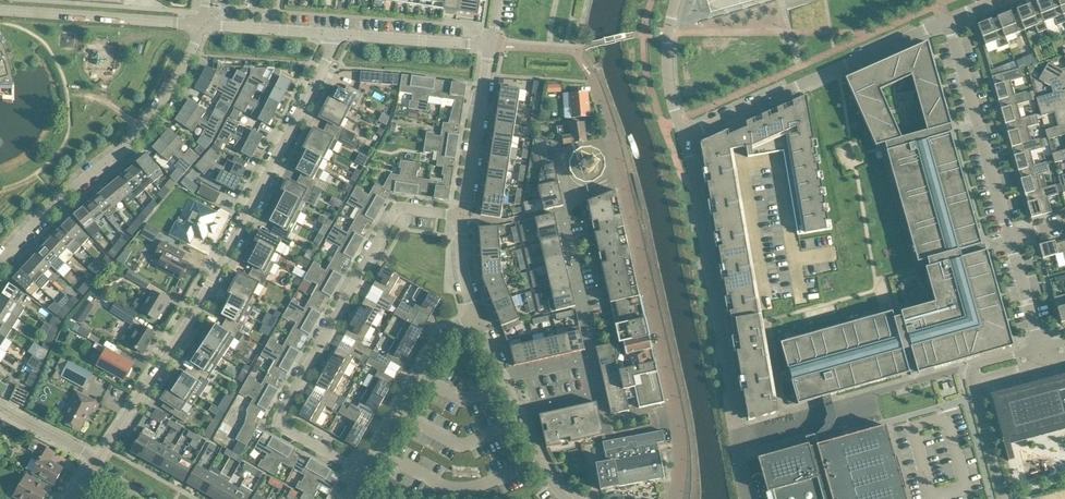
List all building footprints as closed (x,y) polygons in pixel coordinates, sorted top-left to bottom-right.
[(480,0),(374,0),(478,16),(480,0)] [(1050,1),(1050,0),(1041,0),(1035,2),(1037,6),(1044,22),(1054,18),(1057,26),(1064,23),(1064,19),(1064,15),(1063,15),(1057,0),(1053,0),(1050,1)] [(1044,22),(1037,6),(1031,8),(1030,4),(1016,10),(1018,14),(1024,30),(1035,26),(1037,33),(1047,30),(1044,22)] [(1024,30),(1018,14),(1012,16),(1010,12),(997,17),(998,21),(999,21),(1005,38),(1005,37),(1024,30)] [(1005,38),(999,21),(998,21),(992,24),(991,20),(977,25),(985,45),(996,41),(999,48),(1008,45),(1005,37),(1005,38)] [(11,73),(8,62),(4,49),(0,43),(0,98),(13,100),(14,86),(11,73)] [(797,342),(791,344),(790,340),(781,343),(798,404),(799,404),(798,400),(820,394),(821,398),(823,397),(830,395),(838,393),(846,391),(845,387),(852,385),(853,389),(862,386),(861,383),(875,379),(877,382),(886,380),(885,376),(891,374),(892,378),(902,375),(900,371),(907,370),(908,373),(909,373),(909,372),(910,372),(910,375),(917,373),(917,374),(919,373),(918,370),(932,366),(933,369),(950,364),(949,361),(956,359),(957,363),(974,358),(973,354),(997,348),(1009,344),(1001,316),(1004,315),(1000,298),(996,299),(983,253),(987,253),(986,251),(984,244),(981,245),(981,243),(977,244),(973,230),(977,229),(974,220),(971,221),(967,206),(970,205),(966,188),(962,189),(958,175),(962,174),(957,157),(953,158),(949,143),(947,136),(951,135),(950,133),(952,132),(950,125),(951,125),(947,112),(946,112),(947,113),(943,114),(940,104),(945,103),(939,84),(935,85),(932,75),(936,74),(936,76),(937,75),(931,53),(930,53),(925,55),(921,46),(921,45),(891,58),(891,59),(892,59),(894,62),(885,66),(883,63),(884,62),(884,61),(851,76),(852,77),(856,86),(850,88),(859,110),(860,110),(859,109),(863,107),(868,119),(865,121),(865,120),(864,121),(870,135),(871,134),(870,133),(874,131),(880,144),(879,144),(880,145),(885,144),(887,151),(886,151),(889,160),(893,159),(897,174),(894,175),(894,174),(893,175),(898,192),(901,191),(905,205),(902,206),(907,223),(910,222),(914,237),(911,238),(913,247),(917,246),(919,252),(915,253),(918,263),(927,260),(929,267),(925,268),(925,270),(929,269),(937,300),(947,298),(950,306),(935,310),(934,307),(902,315),(902,312),(900,312),(901,316),(894,318),(892,312),(883,314),(884,318),(869,322),(868,318),(851,323),(852,327),(838,331),(837,327),(820,332),(821,336),(807,339),(806,336),(796,339),(797,342)] [(1023,57),(1015,61),(1018,68),(1026,66),(1023,57)] [(1060,69),(1048,62),(1043,71),(1064,83),(1064,68),(1060,69)] [(1003,66),(991,71),(993,76),(1006,72),(1003,66)] [(203,74),(201,78),(236,96),(241,85),(232,80),(230,79),(230,80),(226,87),(220,84),(223,79),(224,76),(206,67),(204,72),(203,72),(202,74),(203,74)] [(251,67),(250,75),(285,93),(287,89),(288,87),(291,82),(279,76),(280,74),(280,70),(274,69),(274,70),(271,75),(269,80),(263,77),(267,69),(254,68),(254,67),(251,67)] [(1011,81),(1022,78),(1019,68),(1006,72),(993,76),(991,76),(992,77),(995,76),(997,84),(994,85),(998,101),(1001,100),(1015,96),(1014,95),(1011,81)] [(241,85),(247,75),(238,70),(232,80),(241,85)] [(1043,71),(1038,79),(1051,86),(1053,93),(1036,98),(1038,107),(1064,100),(1064,93),(1064,91),(1064,83),(1043,71)] [(382,84),(382,73),(361,72),(360,83),(382,84)] [(283,97),(285,93),(250,75),(245,86),(256,91),(260,84),(266,87),(262,94),(280,104),(282,99),(283,97)] [(418,110),(424,77),(422,77),(422,78),(409,76),(408,76),(402,76),(403,75),(402,75),(399,92),(413,94),(412,101),(409,101),(408,109),(418,110)] [(442,99),(445,81),(445,82),(438,81),(438,80),(424,78),(425,78),(424,77),(418,110),(429,112),(430,104),(428,104),(429,97),(442,99)] [(236,96),(201,78),(199,82),(198,84),(195,89),(213,98),(214,96),(217,91),(223,94),(219,101),(230,107),(236,96)] [(467,85),(452,82),(452,83),(445,82),(445,81),(442,99),(455,101),(448,123),(448,124),(455,125),(460,126),(467,85)] [(500,93),(499,99),(518,102),(520,89),(508,87),(508,85),(499,84),(497,93),(500,93)] [(558,84),(547,85),(547,90),(547,93),(561,92),(560,84),(558,84)] [(277,108),(280,104),(262,94),(258,102),(252,99),(256,91),(245,86),(239,96),(274,114),(276,110),(276,111),(277,109),(277,108)] [(355,109),(363,94),(351,87),(348,93),(335,87),(330,97),(350,107),(355,109)] [(1026,92),(1014,95),(1015,96),(1001,100),(1004,108),(1000,109),(1005,124),(1008,123),(1021,119),(1017,105),(1029,101),(1026,92)] [(570,94),(571,102),(568,102),(569,108),(571,108),(572,117),(589,116),(588,93),(570,94)] [(272,118),(274,114),(239,96),(234,107),(245,113),(245,112),(248,105),(255,108),(252,113),(250,116),(269,125),(271,120),(272,118)] [(350,107),(330,97),(325,107),(344,117),(350,107)] [(778,139),(780,152),(783,151),(784,155),(792,153),(793,160),(785,162),(786,171),(794,169),(796,176),(788,178),(789,187),(797,185),(798,192),(790,194),(792,203),(800,201),(801,209),(793,210),(795,219),(803,218),(804,225),(796,226),(798,235),(827,230),(825,222),(826,222),(828,221),(827,212),(824,213),(823,205),(825,205),(824,196),(821,196),(820,189),(823,189),(821,180),(818,180),(817,173),(820,173),(818,164),(815,164),(814,157),(817,157),(815,148),(813,148),(811,141),(814,140),(808,104),(807,104),(807,105),(802,105),(801,99),(801,98),(792,102),(793,107),(786,110),(785,105),(777,109),(778,114),(771,117),(770,112),(761,115),(762,116),(761,117),(755,120),(755,119),(746,122),(747,128),(746,128),(741,130),(744,148),(746,147),(748,157),(759,155),(757,143),(778,139)] [(517,113),(518,102),(499,99),(498,104),(496,104),(495,110),(517,113)] [(202,118),(206,110),(189,100),(186,105),(185,106),(185,107),(183,110),(206,126),(217,132),(223,121),(212,114),(208,122),(202,118)] [(1038,107),(1041,116),(1054,113),(1058,126),(1058,127),(1064,125),(1064,100),(1038,107)] [(356,135),(339,126),(344,117),(325,107),(320,117),(332,123),(329,129),(353,141),(356,135)] [(234,109),(230,117),(236,120),(241,112),(234,109)] [(211,142),(217,132),(206,126),(183,110),(180,114),(180,113),(179,115),(176,120),(193,132),(194,129),(197,124),(205,129),(201,136),(201,137),(203,138),(199,145),(205,149),(211,142)] [(515,125),(517,113),(495,110),(494,116),(496,116),(495,122),(515,125)] [(1036,114),(1021,119),(1008,123),(1010,131),(1007,132),(1011,147),(1015,147),(1032,142),(1031,141),(1028,127),(1039,124),(1036,114)] [(228,118),(222,129),(257,147),(259,143),(259,144),(260,142),(260,141),(263,136),(245,127),(243,129),(243,130),(241,134),(235,131),(238,124),(239,124),(228,118)] [(513,136),(515,125),(495,122),(494,127),(492,127),(491,133),(513,136)] [(454,131),(455,125),(448,124),(448,123),(443,123),(441,136),(434,135),(434,133),(426,132),(425,142),(458,147),(458,146),(457,146),(459,132),(454,131)] [(586,141),(584,123),(557,127),(557,128),(561,127),(564,144),(571,143),(586,141)] [(1058,127),(1058,126),(1045,130),(1048,139),(1064,135),(1064,125),(1058,127)] [(353,141),(329,129),(326,135),(314,128),(309,138),(328,148),(333,151),(338,142),(353,149),(357,143),(353,141)] [(255,151),(257,147),(222,129),(217,140),(228,146),(228,145),(231,138),(237,141),(235,146),(233,149),(251,158),(254,153),(255,151)] [(164,136),(161,139),(191,165),(199,156),(190,148),(190,149),(185,155),(179,149),(182,145),(184,143),(169,130),(165,134),(163,136),(164,136)] [(773,399),(747,251),(731,155),(729,144),(731,143),(730,135),(729,136),(728,130),(706,140),(706,141),(707,141),(708,148),(703,149),(702,149),(701,149),(705,168),(709,167),(709,168),(710,174),(711,182),(707,183),(710,200),(714,200),(717,214),(713,215),(716,233),(720,232),(721,239),(723,246),(718,247),(721,265),(726,264),(728,279),(724,279),(727,297),(731,296),(731,297),(731,298),(734,311),(730,312),(734,337),(735,337),(738,351),(737,351),(738,351),(736,351),(741,376),(745,376),(745,377),(747,390),(743,391),(747,413),(748,413),(754,412),(755,418),(754,418),(755,419),(778,412),(776,399),(773,399)] [(511,148),(513,136),(491,133),(490,139),(492,139),(491,145),(511,148)] [(328,148),(309,138),(303,148),(323,158),(328,148)] [(533,138),(531,153),(549,156),(552,141),(533,138)] [(191,165),(161,139),(158,142),(156,143),(157,144),(153,148),(168,161),(170,159),(173,155),(180,160),(174,166),(174,167),(178,170),(171,178),(170,177),(176,183),(183,175),(191,165)] [(1039,139),(1031,141),(1032,142),(1015,147),(1017,155),(1014,156),(1018,171),(1021,170),(1034,166),(1034,165),(1030,152),(1042,148),(1039,139)] [(217,140),(215,144),(219,148),(221,149),(224,144),(222,143),(217,140)] [(457,148),(458,147),(425,142),(423,152),(431,154),(431,151),(438,153),(436,166),(449,168),(450,161),(455,162),(457,148)] [(199,145),(195,150),(200,155),(205,150),(199,145)] [(509,160),(511,148),(491,145),(491,151),(488,150),(487,156),(509,160)] [(211,148),(203,157),(212,166),(240,180),(242,176),(243,174),(246,169),(228,160),(226,162),(224,167),(215,163),(220,157),(220,156),(211,148)] [(318,168),(323,158),(303,148),(298,158),(318,168)] [(1051,153),(1054,163),(1064,160),(1064,149),(1051,153)] [(531,153),(529,168),(536,169),(541,169),(541,167),(551,164),(550,164),(551,164),(549,156),(531,153)] [(577,160),(577,162),(576,163),(576,165),(576,166),(576,168),(577,169),(577,171),(578,172),(579,173),(580,174),(581,175),(583,176),(584,176),(586,177),(587,177),(589,177),(590,176),(592,176),(593,175),(594,174),(595,173),(596,172),(597,170),(598,169),(598,167),(598,166),(598,164),(598,163),(598,161),(597,160),(596,159),(595,157),(594,156),(592,156),(591,155),(589,155),(588,154),(586,154),(584,155),(583,155),(582,156),(580,157),(579,158),(578,159),(577,160)] [(158,169),(147,155),(148,155),(147,155),(141,159),(138,163),(153,182),(163,175),(159,170),(159,169),(158,169)] [(508,171),(509,160),(487,156),(487,162),(489,163),(488,168),(508,171)] [(238,184),(240,180),(212,166),(203,157),(195,167),(204,175),(204,174),(209,169),(215,172),(211,179),(216,181),(216,182),(234,191),(237,186),(238,184)] [(324,171),(318,168),(298,158),(293,168),(305,175),(302,180),(314,187),(324,192),(328,184),(320,179),(324,171)] [(405,195),(410,162),(400,160),(399,168),(401,168),(400,175),(390,174),(383,187),(375,183),(375,184),(386,190),(390,192),(391,192),(405,194),(404,195),(405,195)] [(428,193),(429,186),(430,180),(416,178),(417,171),(419,171),(421,164),(410,162),(405,195),(407,195),(407,194),(420,196),(421,192),(428,193)] [(1046,162),(1034,165),(1034,166),(1021,170),(1023,178),(1020,179),(1025,194),(1028,194),(1041,190),(1041,189),(1037,175),(1048,172),(1046,162)] [(153,182),(138,163),(128,170),(144,189),(153,182)] [(553,163),(551,164),(550,164),(551,164),(541,167),(541,169),(540,173),(538,186),(557,182),(556,174),(554,174),(554,172),(553,169),(555,169),(553,163)] [(454,169),(449,168),(436,166),(443,167),(442,175),(444,176),(443,182),(430,180),(429,186),(436,187),(434,198),(449,201),(454,169)] [(506,183),(508,171),(488,168),(487,174),(485,174),(484,180),(506,183)] [(144,189),(128,170),(119,178),(131,192),(135,197),(144,189)] [(187,176),(181,183),(193,193),(199,187),(187,176)] [(131,192),(119,178),(110,185),(122,199),(131,192)] [(306,202),(314,187),(302,180),(299,186),(287,180),(282,190),(301,200),(306,203),(306,202)] [(504,195),(506,183),(484,180),(483,185),(485,186),(484,191),(504,195)] [(557,188),(559,188),(559,187),(559,188),(557,182),(538,186),(541,198),(559,194),(557,188)] [(349,193),(352,186),(346,183),(342,190),(349,193)] [(383,195),(386,190),(375,184),(369,195),(362,192),(363,190),(357,186),(352,195),(380,211),(381,210),(380,210),(387,198),(383,195)] [(122,199),(110,185),(101,192),(113,207),(122,199)] [(202,185),(198,194),(215,203),(220,194),(202,185)] [(1056,185),(1041,189),(1041,190),(1028,194),(1030,202),(1027,203),(1031,218),(1051,212),(1047,197),(1058,194),(1056,185)] [(161,191),(164,193),(166,195),(170,191),(164,186),(161,191)] [(301,200),(282,190),(277,200),(296,210),(301,200)] [(587,201),(590,212),(619,205),(618,201),(616,190),(615,190),(591,200),(587,201)] [(166,195),(164,193),(161,191),(157,194),(163,199),(166,195)] [(502,206),(504,195),(484,191),(483,197),(481,197),(480,203),(502,206)] [(113,207),(101,192),(92,200),(104,214),(108,219),(117,212),(113,207)] [(562,200),(560,200),(559,194),(541,198),(544,210),(563,206),(562,200)] [(380,212),(380,211),(352,195),(346,204),(353,208),(354,206),(360,209),(354,221),(365,227),(368,222),(372,224),(379,212),(380,212)] [(104,214),(92,200),(83,207),(95,222),(104,214)] [(301,212),(296,210),(277,200),(272,210),(291,220),(296,222),(301,212)] [(193,235),(203,240),(216,213),(196,203),(184,227),(176,223),(171,234),(189,243),(193,235)] [(500,218),(502,206),(480,203),(479,209),(482,209),(481,215),(500,218)] [(148,205),(145,209),(151,214),(154,210),(148,205)] [(590,212),(592,221),(592,222),(621,215),(620,210),(619,205),(590,212)] [(101,229),(95,222),(83,207),(73,215),(85,230),(92,237),(101,229)] [(151,214),(145,209),(142,213),(147,217),(151,214)] [(296,222),(291,220),(272,210),(266,220),(279,226),(276,232),(288,238),(291,232),(296,222)] [(555,226),(554,220),(556,220),(556,219),(555,219),(554,213),(534,218),(537,230),(555,226)] [(593,228),(595,233),(624,227),(621,215),(592,222),(592,221),(588,222),(589,229),(593,228)] [(70,218),(61,227),(81,246),(89,238),(83,231),(70,218)] [(361,233),(365,227),(354,221),(347,233),(341,229),(342,228),(335,224),(330,233),(359,249),(359,248),(366,236),(361,233)] [(133,224),(130,227),(135,232),(138,228),(133,224)] [(326,232),(329,227),(325,225),(324,224),(318,233),(324,237),(326,232)] [(146,225),(141,235),(145,237),(150,227),(146,225)] [(477,234),(477,240),(499,238),(499,226),(479,227),(479,234),(477,234)] [(558,232),(558,231),(556,232),(555,226),(537,230),(540,241),(559,237),(558,232)] [(81,246),(61,227),(53,236),(73,255),(81,246)] [(135,232),(130,227),(126,231),(132,236),(135,232)] [(595,233),(597,243),(626,236),(625,233),(624,227),(595,233)] [(288,238),(276,232),(273,237),(261,231),(255,241),(275,251),(281,254),(286,245),(289,247),(293,240),(288,238)] [(358,250),(359,249),(330,233),(325,242),(332,246),(333,244),(339,247),(332,259),(343,265),(347,259),(351,262),(358,250)] [(73,255),(53,236),(45,244),(65,263),(73,255)] [(598,250),(599,252),(628,246),(626,236),(597,243),(597,245),(595,246),(596,250),(598,250)] [(560,249),(559,243),(561,243),(561,242),(560,242),(559,237),(540,241),(542,253),(560,249)] [(500,250),(499,238),(477,240),(478,246),(480,246),(480,251),(500,250)] [(177,256),(180,250),(162,241),(156,254),(163,257),(158,267),(180,279),(177,284),(178,284),(188,263),(179,258),(178,256),(177,256)] [(275,251),(255,241),(250,251),(274,264),(274,263),(270,261),(275,251)] [(1055,244),(1054,241),(1039,245),(1043,258),(1063,253),(1064,262),(1064,241),(1055,244)] [(117,242),(114,246),(120,250),(123,247),(117,242)] [(65,263),(45,244),(37,253),(51,266),(57,272),(65,263)] [(120,250),(114,246),(108,254),(113,259),(120,250)] [(600,259),(602,264),(631,258),(628,246),(599,252),(595,253),(597,259),(600,259)] [(564,255),(564,254),(562,255),(560,249),(542,253),(545,264),(564,260),(563,255),(564,255)] [(501,262),(500,250),(480,251),(481,257),(478,257),(479,263),(501,262)] [(274,264),(250,251),(245,261),(257,268),(254,273),(266,280),(274,264)] [(51,266),(37,253),(29,262),(43,274),(51,266)] [(300,264),(302,265),(306,268),(310,261),(304,257),(300,264)] [(602,264),(604,274),(633,267),(632,262),(631,258),(602,264)] [(340,271),(343,265),(332,259),(326,271),(320,267),(321,266),(314,262),(309,271),(337,287),(338,286),(337,286),(344,274),(340,271)] [(103,260),(100,263),(105,268),(109,264),(103,260)] [(566,272),(564,266),(566,265),(564,260),(545,264),(548,276),(566,272)] [(29,262),(21,270),(35,283),(40,287),(48,279),(43,274),(29,262)] [(502,274),(501,262),(479,263),(479,269),(481,269),(482,275),(482,277),(483,280),(483,282),(502,274)] [(105,268),(100,263),(97,267),(102,272),(105,268)] [(383,267),(378,276),(380,277),(378,280),(376,279),(372,286),(373,287),(373,286),(383,292),(379,298),(392,305),(395,299),(389,295),(399,276),(383,267)] [(604,274),(606,283),(635,277),(634,272),(633,267),(604,274)] [(35,283),(21,270),(13,279),(26,292),(32,296),(40,288),(40,287),(35,283)] [(125,277),(146,289),(150,282),(129,270),(125,277)] [(337,288),(337,287),(309,271),(303,280),(310,283),(311,282),(318,285),(311,297),(322,303),(325,297),(329,300),(336,288),(337,288)] [(569,278),(569,277),(567,278),(566,272),(548,276),(550,287),(570,283),(568,278),(569,278)] [(263,286),(266,280),(254,273),(251,279),(239,273),(234,283),(253,293),(258,283),(263,286)] [(506,286),(502,274),(483,282),(486,287),(484,288),(486,294),(506,286)] [(302,280),(296,277),(293,284),(298,287),(302,280)] [(606,283),(608,293),(637,286),(636,281),(636,282),(635,277),(606,283)] [(88,278),(85,282),(90,286),(94,282),(88,278)] [(90,286),(85,282),(82,286),(87,290),(90,286)] [(253,293),(234,283),(229,293),(248,303),(253,293)] [(571,295),(569,289),(571,288),(570,283),(550,287),(553,299),(571,295)] [(9,284),(3,294),(18,304),(25,294),(9,284)] [(511,297),(506,286),(486,294),(488,299),(490,299),(492,304),(511,297)] [(610,302),(610,303),(640,296),(638,291),(639,291),(637,286),(608,293),(610,302)] [(433,307),(435,308),(440,299),(424,290),(413,309),(401,302),(397,308),(415,318),(419,312),(429,318),(428,318),(429,319),(433,311),(431,310),(433,307)] [(156,320),(164,308),(165,309),(170,301),(152,291),(140,311),(156,320)] [(255,306),(248,303),(229,293),(223,303),(243,313),(248,315),(250,316),(255,306)] [(18,304),(3,294),(0,298),(0,307),(12,314),(18,318),(25,308),(18,304)] [(1054,297),(1061,323),(1064,322),(1064,294),(1054,297)] [(575,306),(574,301),(574,300),(572,301),(571,295),(553,299),(549,300),(551,312),(575,306)] [(75,304),(70,300),(65,296),(62,299),(67,303),(62,309),(68,314),(75,304)] [(73,296),(70,300),(75,304),(79,301),(73,296)] [(617,310),(620,324),(620,325),(645,319),(645,318),(643,311),(642,304),(640,296),(610,303),(612,311),(617,310)] [(318,309),(322,303),(311,297),(304,309),(298,305),(299,303),(292,299),(287,309),(316,325),(316,324),(323,311),(318,309)] [(388,311),(392,305),(379,298),(376,304),(366,298),(367,298),(366,297),(362,305),(364,306),(362,309),(360,308),(355,317),(371,326),(382,307),(388,311)] [(515,308),(511,297),(492,304),(494,309),(492,310),(495,316),(515,308)] [(68,314),(62,309),(54,303),(49,309),(63,319),(68,314)] [(110,311),(131,324),(136,316),(116,303),(110,311)] [(248,315),(243,313),(223,303),(218,313),(230,319),(227,325),(239,332),(243,325),(248,315)] [(0,307),(0,321),(6,324),(12,328),(18,318),(12,314),(0,307)] [(412,324),(415,318),(397,308),(394,314),(406,321),(396,340),(412,349),(417,340),(415,339),(416,336),(418,337),(423,329),(422,329),(422,330),(412,324)] [(520,319),(515,308),(495,316),(497,321),(499,321),(501,326),(505,325),(512,322),(520,319)] [(315,326),(316,325),(287,309),(282,317),(289,321),(290,320),(296,323),(289,335),(300,341),(304,335),(308,338),(315,325),(315,326)] [(49,325),(51,325),(58,328),(61,322),(53,315),(49,325)] [(361,344),(371,326),(355,317),(350,325),(352,326),(351,329),(349,328),(344,336),(345,336),(355,341),(351,347),(364,354),(369,357),(370,357),(373,351),(361,344)] [(522,324),(520,319),(512,322),(514,327),(522,324)] [(617,334),(647,327),(645,320),(645,319),(620,325),(620,324),(615,325),(615,327),(617,334)] [(0,321),(0,334),(6,338),(12,328),(6,324),(0,321)] [(244,334),(239,332),(227,325),(224,330),(212,323),(206,332),(224,344),(229,347),(235,338),(239,341),(244,334)] [(140,325),(128,344),(143,354),(155,335),(140,325)] [(80,326),(76,332),(88,338),(91,332),(80,326)] [(584,350),(585,350),(579,326),(568,328),(569,333),(573,351),(578,350),(578,352),(579,352),(578,351),(584,350)] [(619,342),(619,343),(649,336),(649,335),(647,328),(647,327),(617,334),(617,335),(618,339),(618,342),(619,342)] [(224,344),(206,332),(200,341),(218,353),(223,357),(229,347),(224,344)] [(573,351),(569,333),(557,336),(561,355),(566,354),(566,355),(566,353),(573,351)] [(6,352),(12,343),(6,338),(0,334),(0,348),(6,352)] [(297,347),(300,341),(289,335),(283,347),(276,343),(277,341),(271,337),(265,346),(294,363),(295,362),(294,361),(301,349),(297,347)] [(537,361),(533,341),(532,336),(521,338),(522,344),(521,344),(525,362),(532,361),(532,362),(533,362),(537,361)] [(561,355),(557,336),(545,339),(549,357),(555,355),(555,357),(556,357),(555,356),(561,355)] [(649,336),(619,343),(620,346),(615,347),(614,343),(596,347),(611,414),(629,410),(626,399),(636,397),(639,408),(664,402),(657,372),(655,362),(649,336)] [(525,362),(521,344),(520,339),(511,341),(511,340),(511,341),(511,342),(508,342),(509,347),(514,366),(515,366),(520,364),(520,365),(521,365),(520,363),(525,362)] [(549,357),(545,339),(533,341),(537,361),(543,359),(543,360),(544,360),(543,358),(549,357)] [(405,356),(407,357),(412,349),(396,340),(385,358),(379,354),(375,360),(375,361),(388,367),(391,362),(401,367),(400,368),(401,368),(405,360),(403,359),(405,356)] [(223,357),(218,353),(200,341),(194,351),(212,363),(217,366),(223,357)] [(133,364),(123,359),(123,358),(124,358),(117,354),(116,355),(114,354),(114,353),(96,342),(93,348),(104,354),(98,366),(124,380),(126,377),(125,377),(126,376),(128,377),(132,369),(131,368),(131,367),(133,364)] [(294,364),(294,363),(265,346),(260,355),(267,359),(268,357),(274,361),(268,373),(279,379),(282,373),(286,375),(293,363),(294,364)] [(360,360),(364,354),(351,347),(348,353),(338,347),(339,347),(338,346),(334,354),(336,355),(334,358),(332,357),(327,366),(343,375),(354,357),(360,360)] [(206,372),(212,363),(194,351),(188,360),(199,368),(195,373),(207,381),(210,375),(206,372)] [(33,355),(27,366),(29,368),(32,369),(34,370),(39,372),(43,361),(33,355)] [(384,373),(388,367),(375,361),(375,360),(370,357),(369,357),(366,364),(378,370),(368,389),(384,398),(389,389),(387,388),(389,385),(390,387),(395,379),(394,378),(394,379),(384,373)] [(61,376),(84,389),(93,371),(70,359),(61,376)] [(333,393),(343,375),(327,366),(322,374),(324,376),(323,378),(321,377),(316,385),(317,385),(327,390),(324,396),(336,403),(340,397),(333,393)] [(247,372),(243,369),(237,379),(241,382),(247,372)] [(207,381),(195,373),(192,379),(181,371),(174,381),(192,393),(197,396),(203,387),(207,381)] [(275,385),(279,379),(268,373),(261,385),(255,381),(256,379),(249,375),(244,385),(273,401),(273,400),(273,399),(280,387),(275,385)] [(997,398),(1008,439),(1064,424),(1064,379),(997,398)] [(192,393),(174,381),(168,390),(186,402),(192,393)] [(272,402),(273,401),(244,385),(239,393),(246,397),(247,395),(253,399),(246,411),(247,411),(245,423),(235,440),(238,441),(247,446),(251,438),(256,429),(256,428),(259,424),(254,422),(261,411),(265,413),(272,401),(272,402)] [(10,399),(24,407),(30,393),(16,387),(10,399)] [(377,406),(379,407),(384,398),(368,389),(357,407),(351,403),(347,409),(342,406),(360,417),(363,411),(373,416),(372,417),(373,417),(378,409),(376,408),(377,406)] [(186,402),(168,390),(162,399),(173,407),(170,412),(185,422),(188,416),(180,411),(186,402)] [(62,421),(79,430),(91,409),(92,410),(96,402),(80,394),(77,401),(73,399),(69,406),(70,407),(62,421)] [(817,442),(832,428),(836,417),(833,405),(830,395),(823,397),(825,408),(827,416),(825,425),(815,436),(815,435),(805,437),(807,444),(807,445),(800,447),(800,446),(799,447),(792,449),(791,449),(784,451),(783,451),(783,452),(776,454),(776,453),(774,454),(768,456),(766,456),(759,458),(758,458),(758,460),(759,460),(760,466),(761,468),(763,475),(763,476),(768,492),(772,491),(773,491),(775,498),(906,498),(900,479),(903,478),(903,477),(900,468),(900,467),(897,467),(895,459),(890,443),(890,441),(886,427),(886,426),(884,426),(870,430),(869,431),(858,434),(856,434),(846,437),(844,437),(844,438),(833,441),(833,440),(832,441),(818,445),(817,445),(817,442)] [(332,410),(336,403),(324,396),(320,402),(310,396),(311,396),(310,396),(306,403),(308,405),(306,407),(304,406),(299,415),(315,424),(326,406),(332,410)] [(596,402),(587,404),(588,407),(584,408),(584,406),(570,409),(570,411),(565,412),(565,410),(552,413),(553,415),(549,416),(549,413),(539,415),(546,448),(604,435),(596,402)] [(356,422),(360,417),(342,406),(338,413),(350,420),(340,438),(356,447),(361,438),(359,437),(361,435),(363,436),(367,428),(366,428),(356,422)] [(152,415),(164,421),(167,415),(156,408),(152,415)] [(224,413),(219,410),(214,420),(218,423),(224,413)] [(167,425),(173,428),(176,423),(170,420),(167,425)] [(0,424),(0,431),(5,434),(10,427),(1,422),(0,424)] [(176,423),(173,428),(179,432),(182,427),(176,423)] [(141,458),(151,440),(155,434),(144,428),(142,433),(141,434),(138,440),(136,439),(133,445),(134,446),(131,452),(132,452),(132,451),(139,455),(140,454),(142,456),(141,458)] [(203,436),(209,439),(214,431),(208,428),(203,436)] [(256,429),(251,438),(256,441),(262,431),(256,428),(256,429)] [(186,436),(192,439),(195,435),(189,431),(186,436)] [(665,478),(660,452),(659,452),(659,450),(660,450),(659,445),(658,445),(657,442),(664,442),(663,431),(603,442),(604,451),(605,451),(607,462),(595,464),(600,490),(620,486),(665,478)] [(195,435),(192,439),(198,443),(201,438),(195,435)] [(267,471),(283,443),(282,442),(282,443),(270,436),(267,440),(261,436),(255,447),(267,454),(263,460),(262,459),(258,466),(267,471)] [(152,463),(162,446),(151,440),(141,458),(142,458),(142,457),(149,461),(150,460),(152,462),(151,463),(152,463)] [(162,469),(172,452),(175,446),(165,440),(162,446),(152,463),(152,464),(152,463),(159,467),(160,466),(163,467),(162,469)] [(240,457),(247,446),(238,441),(232,452),(233,452),(240,457)] [(213,451),(216,446),(210,443),(207,448),(213,451)] [(284,443),(283,443),(267,471),(276,476),(280,470),(278,469),(281,462),(293,469),(299,458),(293,455),(296,451),(284,444),(284,443)] [(40,445),(33,458),(39,461),(33,472),(53,484),(62,469),(49,462),(54,453),(40,445)] [(230,457),(233,452),(232,452),(227,449),(224,454),(230,457)] [(172,475),(182,458),(172,452),(162,469),(163,469),(170,473),(170,472),(173,473),(172,475)] [(240,457),(233,452),(230,457),(241,463),(244,458),(240,457)] [(305,493),(321,464),(320,463),(320,464),(308,457),(305,461),(299,458),(293,469),(305,476),(301,482),(299,481),(296,488),(304,492),(305,493)] [(193,464),(182,458),(172,475),(173,475),(180,479),(181,478),(184,479),(183,481),(194,463),(193,463),(193,464)] [(243,468),(249,471),(252,467),(245,463),(243,468)] [(322,465),(321,464),(305,493),(309,496),(314,498),(317,491),(316,490),(319,484),(331,491),(337,480),(331,476),(334,472),(322,465)] [(198,490),(208,472),(197,466),(198,466),(197,465),(187,483),(187,484),(188,483),(195,487),(196,486),(198,488),(197,489),(198,490)] [(218,478),(220,474),(221,473),(210,467),(208,472),(198,490),(198,489),(205,493),(206,492),(209,494),(208,495),(218,478)] [(252,467),(249,471),(255,475),(258,470),(252,467)] [(46,494),(38,489),(42,483),(27,474),(13,497),(17,498),(43,498),(46,494)] [(228,484),(230,480),(220,474),(218,478),(208,495),(208,496),(209,495),(216,498),(218,498),(220,498),(228,484)] [(274,486),(277,481),(271,478),(268,482),(274,486)] [(283,485),(277,481),(274,486),(280,489),(283,485)] [(238,490),(228,484),(220,498),(233,498),(238,490)] [(250,495),(252,491),(241,485),(238,490),(233,498),(248,498),(250,495)] [(289,494),(295,498),(298,493),(291,489),(289,494)]
